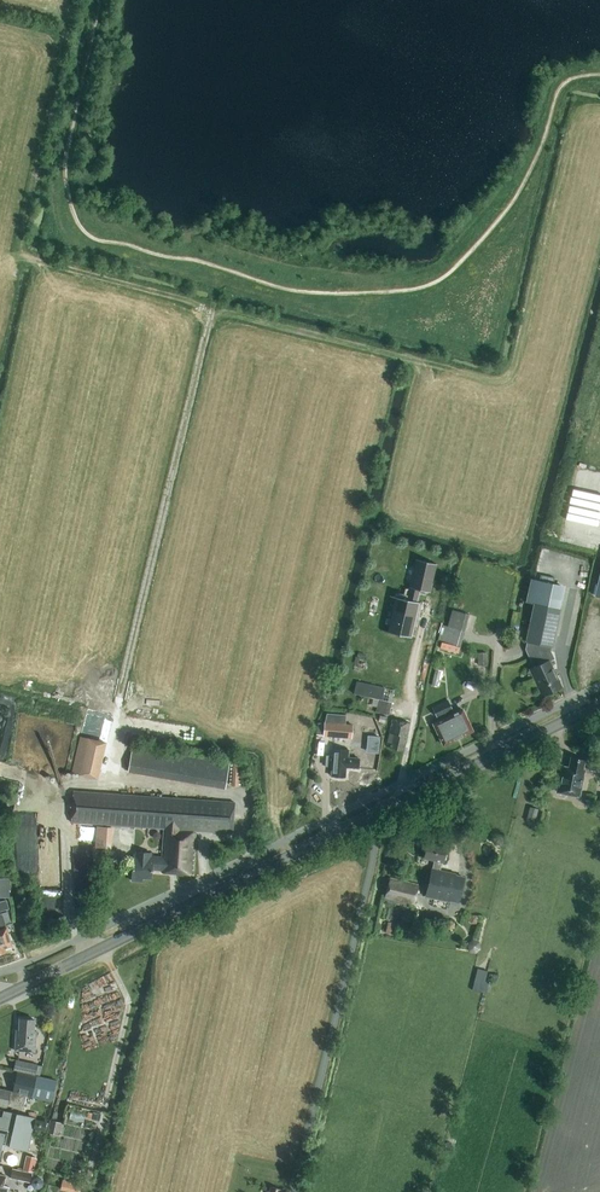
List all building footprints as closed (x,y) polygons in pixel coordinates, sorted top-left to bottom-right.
[(570,508),(599,514),(599,509),(591,507),(593,496),(574,492),(570,508)] [(563,538),(582,542),(583,536),(564,533),(563,538)] [(436,562),(418,558),(412,586),(413,586),(410,598),(399,595),(390,630),(411,635),(419,600),(417,600),(420,588),(430,590),(436,562)] [(552,647),(560,609),(559,609),(564,585),(530,578),(525,602),(534,603),(526,641),(527,641),(525,649),(533,667),(531,668),(535,675),(533,676),(538,687),(540,686),(544,695),(548,693),(549,695),(556,691),(556,689),(560,688),(556,679),(557,678),(549,660),(554,658),(550,651),(551,647),(552,647)] [(460,647),(465,631),(443,624),(438,640),(460,647)] [(459,654),(460,647),(441,641),(439,648),(459,654)] [(432,686),(437,687),(442,670),(437,669),(432,686)] [(354,693),(379,699),(376,712),(389,715),(395,689),(357,681),(354,693)] [(446,717),(445,714),(453,710),(448,700),(433,708),(439,720),(433,723),(443,745),(473,731),(462,709),(446,717)] [(64,713),(86,719),(89,707),(67,701),(64,713)] [(351,738),(353,724),(345,724),(346,714),(327,713),(325,722),(323,735),(351,738)] [(407,736),(410,723),(392,719),(389,732),(387,743),(392,744),(391,748),(402,750),(406,736),(407,736)] [(109,738),(112,726),(102,723),(99,735),(109,738)] [(99,778),(107,742),(80,736),(72,772),(99,778)] [(349,751),(349,750),(331,748),(332,749),(331,755),(326,755),(325,766),(332,766),(331,775),(345,777),(346,767),(358,768),(359,758),(348,757),(349,751)] [(132,751),(128,772),(198,784),(199,777),(216,780),(215,785),(227,787),(230,768),(132,751)] [(584,769),(585,759),(570,756),(568,765),(562,764),(557,792),(581,797),(586,769),(584,769)] [(598,771),(599,764),(589,762),(588,769),(598,771)] [(234,835),(236,801),(182,798),(73,791),(71,822),(164,828),(162,855),(153,855),(153,853),(134,851),(133,860),(132,880),(142,881),(142,876),(151,877),(152,869),(161,870),(161,872),(193,874),(196,832),(234,835)] [(527,820),(535,822),(538,808),(530,806),(527,820)] [(443,862),(447,846),(427,842),(424,857),(434,860),(432,869),(426,895),(449,901),(449,899),(458,901),(464,877),(455,875),(456,874),(440,871),(442,861),(443,862)] [(1,895),(14,894),(13,876),(0,876),(1,895)] [(414,904),(418,886),(390,879),(385,897),(414,904)] [(77,904),(88,905),(89,894),(78,893),(77,904)] [(0,901),(0,911),(9,908),(6,899),(0,901)] [(9,911),(0,913),(0,953),(5,951),(4,948),(12,945),(5,922),(11,920),(9,911)] [(385,932),(397,935),(399,924),(388,922),(385,932)] [(480,941),(473,938),(467,943),(468,950),(475,953),(481,949),(480,941)] [(489,970),(478,967),(472,989),(488,993),(491,981),(486,980),(489,970)] [(35,1051),(36,1030),(34,1030),(35,1019),(19,1018),(18,1034),(16,1033),(15,1050),(35,1051)] [(35,1074),(37,1064),(16,1059),(14,1069),(35,1074)] [(57,1080),(17,1071),(13,1092),(0,1089),(0,1104),(7,1106),(7,1105),(23,1109),(26,1096),(53,1101),(57,1080)] [(35,1117),(3,1110),(2,1117),(0,1117),(0,1160),(1,1160),(5,1143),(9,1144),(9,1145),(27,1150),(35,1117)] [(44,1130),(46,1121),(36,1119),(34,1127),(44,1130)] [(64,1122),(51,1119),(48,1132),(62,1135),(64,1122)] [(25,1161),(23,1169),(33,1172),(35,1163),(25,1161)] [(29,1181),(31,1173),(12,1169),(10,1177),(29,1181)] [(9,1186),(4,1185),(6,1176),(0,1175),(0,1191),(8,1191),(9,1186)] [(38,1189),(43,1186),(44,1182),(41,1177),(37,1176),(32,1179),(31,1183),(34,1188),(38,1189)] [(64,1179),(61,1189),(74,1191),(80,1191),(82,1182),(64,1179)]
